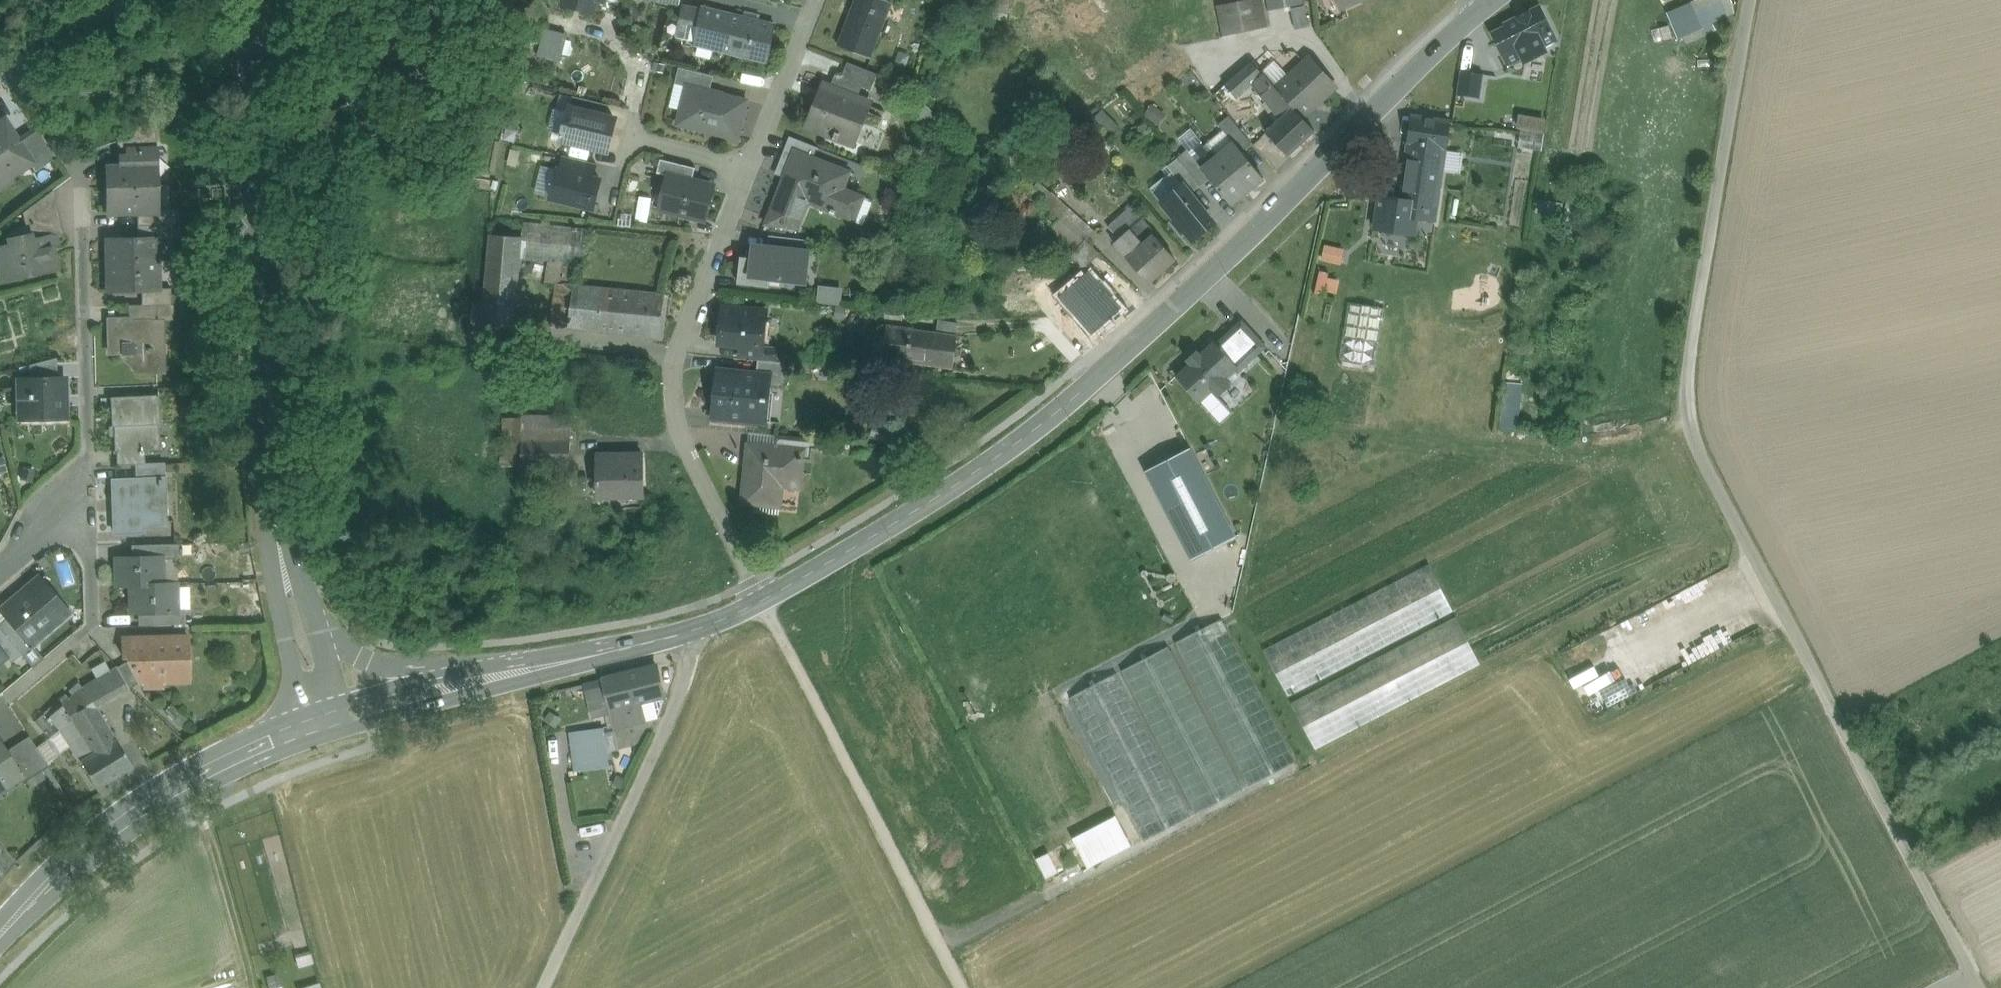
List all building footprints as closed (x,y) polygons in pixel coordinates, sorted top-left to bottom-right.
[(563,3),(594,10),(597,0),(564,0),(563,3)] [(886,0),(857,0),(840,44),(838,44),(838,45),(871,58),(871,56),(870,56),(891,3),(892,4),(893,2),(886,0)] [(1216,8),(1223,45),(1269,35),(1262,0),(1254,0),(1216,8)] [(1269,15),(1292,10),(1305,8),(1304,0),(1266,0),(1269,15)] [(1341,8),(1360,0),(1338,0),(1341,8)] [(1696,0),(1691,3),(1702,28),(1734,13),(1728,0),(1697,0),(1696,0)] [(1691,3),(1667,13),(1678,39),(1702,28),(1691,3)] [(1553,43),(1558,41),(1540,5),(1504,23),(1505,24),(1491,31),(1509,66),(1523,59),(1524,62),(1555,46),(1553,43)] [(743,16),(702,6),(701,9),(684,6),(681,20),(681,21),(678,37),(692,40),(692,41),(696,41),(695,45),(768,63),(775,24),(759,20),(760,14),(744,11),(743,16)] [(1309,27),(1305,8),(1292,10),(1295,30),(1309,27)] [(1295,52),(1288,52),(1275,64),(1289,78),(1305,63),(1295,52)] [(878,74),(848,62),(842,76),(863,85),(862,87),(871,90),(878,74)] [(1305,63),(1289,78),(1275,64),(1263,76),(1273,87),(1301,118),(1302,117),(1332,89),(1306,62),(1305,63)] [(1252,64),(1225,86),(1237,98),(1253,85),(1261,96),(1273,87),(1263,76),(1252,64)] [(714,75),(679,67),(675,83),(687,86),(687,85),(711,91),(714,75)] [(1483,95),(1485,70),(1462,69),(1461,94),(1483,95)] [(842,76),(835,74),(822,107),(816,105),(809,123),(835,133),(833,139),(837,141),(839,135),(855,141),(869,105),(857,100),(862,87),(863,85),(842,76)] [(711,91),(687,85),(687,86),(678,124),(738,139),(747,100),(711,91)] [(1301,118),(1273,87),(1261,96),(1274,112),(1270,115),(1276,123),(1266,132),(1288,155),(1314,131),(1302,117),(1301,118)] [(609,104),(573,96),(570,107),(606,116),(609,104)] [(933,112),(924,104),(916,113),(925,121),(933,112)] [(606,116),(570,107),(563,139),(608,150),(615,118),(606,116)] [(1252,144),(1229,116),(1219,124),(1234,143),(1235,143),(1242,152),(1252,144)] [(1449,122),(1413,116),(1409,143),(1445,149),(1449,122)] [(146,119),(117,140),(126,151),(125,149),(155,148),(155,130),(146,119)] [(1546,125),(1522,119),(1521,130),(1544,133),(1546,125)] [(0,122),(0,178),(10,172),(11,174),(29,162),(30,161),(16,140),(3,120),(0,122)] [(1261,139),(1249,123),(1241,129),(1253,145),(1261,139)] [(55,157),(36,127),(16,140),(30,161),(29,162),(34,170),(55,157)] [(1544,133),(1521,130),(1518,147),(1541,150),(1544,133)] [(818,147),(794,137),(784,163),(790,166),(795,151),(813,158),(818,147)] [(1242,152),(1235,143),(1234,143),(1219,156),(1247,191),(1264,178),(1242,152)] [(1445,149),(1409,143),(1401,199),(1398,215),(1434,220),(1445,149)] [(155,148),(125,149),(126,151),(126,154),(118,154),(118,164),(105,164),(105,186),(156,185),(155,148)] [(1203,168),(1188,150),(1178,158),(1200,186),(1210,178),(1202,169),(1203,168)] [(813,158),(795,151),(790,166),(768,223),(798,226),(810,195),(833,204),(831,211),(832,212),(833,210),(849,217),(858,195),(841,188),(847,172),(813,158)] [(1247,191),(1219,156),(1203,168),(1202,169),(1210,178),(1231,204),(1247,191)] [(1200,186),(1178,158),(1168,166),(1182,184),(1183,184),(1191,193),(1200,186)] [(600,179),(558,169),(551,197),(593,208),(600,179)] [(701,182),(668,174),(663,194),(671,196),(668,210),(706,220),(713,191),(699,188),(701,182)] [(1366,187),(1351,183),(1348,196),(1363,200),(1366,187)] [(1191,193),(1183,184),(1182,184),(1161,201),(1176,219),(1174,221),(1182,231),(1184,229),(1192,239),(1214,222),(1191,193)] [(156,185),(105,186),(106,212),(136,212),(157,211),(157,210),(156,185)] [(50,190),(21,211),(27,233),(28,233),(30,239),(54,233),(54,235),(59,234),(50,190)] [(1069,209),(1052,192),(1043,203),(1060,219),(1069,209)] [(1434,220),(1398,215),(1401,199),(1373,196),(1366,226),(1432,234),(1434,220)] [(1158,234),(1143,217),(1141,219),(1131,207),(1109,227),(1119,238),(1114,243),(1150,283),(1176,259),(1156,236),(1158,234)] [(175,209),(157,210),(157,211),(136,212),(136,224),(168,223),(175,223),(175,209)] [(1095,232),(1069,209),(1060,219),(1085,242),(1086,241),(1095,232)] [(523,219),(492,216),(490,234),(522,236),(523,221),(523,219)] [(1085,242),(1060,219),(1050,229),(1089,264),(1099,254),(1086,241),(1085,242)] [(578,227),(523,221),(522,236),(522,237),(520,259),(574,264),(578,227)] [(168,223),(136,224),(137,238),(156,237),(156,238),(169,238),(168,223)] [(54,233),(30,239),(28,233),(27,233),(8,237),(9,243),(1,245),(9,279),(55,268),(52,256),(53,256),(50,245),(56,244),(54,235),(54,233)] [(522,236),(490,234),(482,326),(514,328),(520,259),(522,237),(522,236)] [(805,239),(769,235),(768,247),(804,251),(805,239)] [(137,238),(106,239),(107,261),(151,260),(151,250),(155,250),(156,249),(156,238),(156,237),(137,238)] [(1348,245),(1324,242),(1322,258),(1346,261),(1348,245)] [(768,247),(753,245),(752,257),(741,256),(738,283),(770,287),(771,275),(807,279),(810,252),(804,251),(768,247)] [(151,260),(107,261),(107,290),(129,289),(130,291),(139,291),(141,289),(152,289),(152,287),(152,273),(155,273),(156,272),(156,260),(151,260)] [(1092,267),(1084,277),(1095,286),(1103,276),(1092,267)] [(1081,282),(1057,303),(1088,337),(1128,299),(1107,276),(1090,292),(1081,282)] [(574,285),(557,283),(551,326),(568,328),(574,285)] [(599,288),(574,285),(568,328),(595,331),(599,288)] [(170,287),(152,287),(152,289),(141,289),(141,304),(155,303),(170,303),(170,287)] [(635,291),(599,288),(595,331),(631,334),(635,291)] [(843,293),(817,290),(815,304),(842,307),(843,293)] [(664,294),(635,291),(631,334),(659,337),(664,294)] [(141,304),(127,304),(127,305),(129,305),(130,317),(151,317),(151,318),(156,318),(155,303),(141,304)] [(1385,308),(1348,303),(1331,406),(1368,412),(1385,308)] [(767,311),(723,306),(719,342),(741,344),(763,347),(763,345),(767,311)] [(130,317),(107,318),(108,352),(120,352),(121,355),(134,369),(134,372),(165,371),(163,318),(156,318),(151,318),(151,317),(130,317)] [(958,323),(939,321),(937,333),(956,336),(958,323)] [(937,333),(887,326),(883,357),(953,367),(957,336),(956,336),(937,333)] [(840,333),(824,331),(821,357),(837,359),(840,333)] [(1214,341),(1200,354),(1197,350),(1187,359),(1190,363),(1177,375),(1177,377),(1184,384),(1200,402),(1213,390),(1218,396),(1231,385),(1225,378),(1235,370),(1234,364),(1214,341)] [(763,347),(741,344),(740,358),(759,360),(776,362),(777,347),(763,345),(763,347)] [(56,357),(28,364),(28,378),(56,377),(56,357)] [(776,362),(759,360),(757,374),(772,375),(771,386),(784,387),(787,363),(776,362)] [(757,374),(716,369),(712,416),(761,421),(763,404),(767,405),(768,397),(764,397),(764,392),(770,393),(771,386),(772,375),(757,374)] [(28,378),(20,378),(20,394),(26,394),(27,418),(63,417),(62,377),(56,377),(28,378)] [(1522,387),(1506,385),(1501,428),(1516,430),(1522,387)] [(157,394),(110,396),(111,425),(113,425),(114,450),(112,450),(112,452),(116,452),(143,451),(159,450),(158,423),(159,423),(157,394)] [(571,418),(523,419),(523,440),(571,439),(571,418)] [(523,419),(504,420),(504,465),(522,465),(523,440),(523,419)] [(805,438),(776,435),(774,447),(804,450),(805,438)] [(822,440),(805,438),(804,450),(821,452),(822,440)] [(571,439),(523,440),(522,465),(571,464),(571,439)] [(774,447),(748,444),(743,502),(781,506),(783,482),(801,484),(804,450),(774,447)] [(1235,534),(1190,447),(1145,470),(1164,507),(1164,506),(1192,560),(1235,537),(1235,534)] [(143,451),(116,452),(116,464),(135,463),(136,465),(144,464),(143,451)] [(644,454),(598,455),(599,496),(645,495),(644,454)] [(135,463),(116,464),(116,479),(136,479),(136,465),(135,463)] [(144,464),(136,465),(136,479),(162,478),(162,463),(144,464)] [(33,470),(22,467),(19,479),(31,482),(33,470)] [(116,479),(111,479),(113,531),(142,530),(141,522),(160,522),(159,486),(161,486),(161,479),(165,479),(165,478),(162,478),(136,479),(116,479)] [(173,543),(145,544),(145,556),(161,556),(161,557),(173,557),(173,543)] [(145,556),(114,557),(114,585),(128,585),(128,584),(162,583),(162,582),(161,557),(161,556),(145,556)] [(1430,565),(1263,651),(1288,698),(1454,612),(1430,565)] [(65,608),(39,577),(11,601),(17,609),(8,616),(27,639),(65,608)] [(162,583),(128,584),(128,585),(129,612),(151,612),(177,611),(177,610),(176,582),(162,582),(162,583)] [(8,616),(0,607),(0,624),(8,616)] [(177,611),(151,612),(152,624),(181,623),(181,610),(177,610),(177,611)] [(8,616),(0,624),(0,630),(16,649),(27,639),(8,616)] [(1457,618),(1291,704),(1315,751),(1481,665),(1457,618)] [(1297,763),(1222,619),(1175,643),(1250,787),(1297,763)] [(0,630),(0,650),(7,659),(18,651),(16,649),(0,630)] [(165,635),(165,638),(155,638),(155,636),(138,636),(139,639),(121,639),(122,656),(126,656),(126,660),(126,661),(138,682),(160,682),(160,675),(165,675),(187,661),(186,635),(165,635)] [(1243,791),(1169,647),(1122,671),(1196,815),(1243,791)] [(126,660),(116,666),(127,688),(138,682),(126,661),(126,660)] [(657,665),(604,677),(605,678),(586,683),(591,704),(603,701),(606,713),(612,711),(616,726),(647,719),(647,718),(658,715),(664,698),(664,694),(657,665)] [(116,666),(81,686),(47,715),(58,729),(47,737),(58,752),(70,745),(79,760),(114,739),(115,738),(95,706),(127,688),(116,666)] [(1191,817),(1117,674),(1070,698),(1145,841),(1191,817)] [(47,715),(44,711),(33,720),(47,737),(58,729),(47,715)] [(582,748),(573,749),(574,761),(577,760),(579,768),(605,764),(602,745),(599,746),(596,730),(579,731),(582,748)] [(579,731),(570,732),(573,749),(582,748),(579,731)] [(47,765),(28,735),(3,751),(18,774),(17,774),(21,782),(47,765)] [(114,739),(79,760),(96,787),(131,766),(114,739)] [(17,774),(18,774),(3,751),(0,746),(0,785),(17,774)] [(1089,865),(1134,846),(1121,815),(1076,835),(1089,865)] [(305,968),(295,971),(299,983),(309,980),(305,968)] [(268,980),(271,987),(293,987),(288,973),(268,980)]
